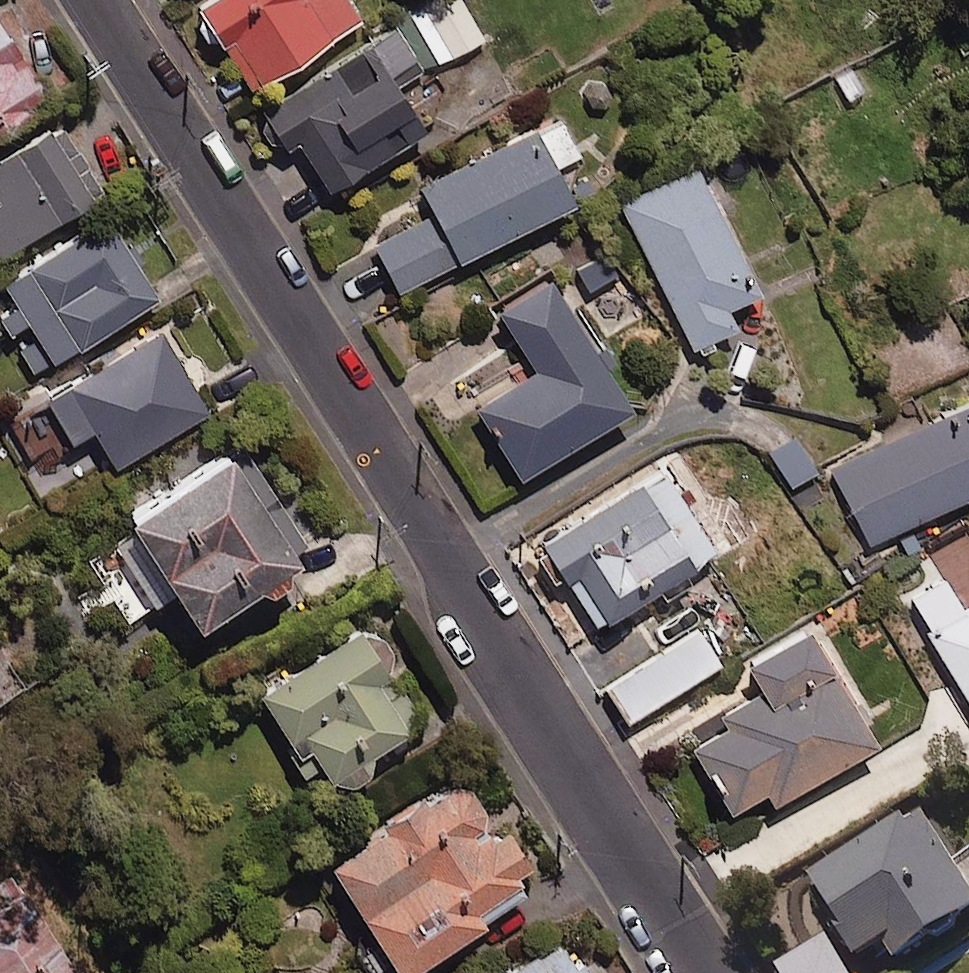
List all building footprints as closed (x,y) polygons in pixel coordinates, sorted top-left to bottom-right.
[(201,8),(254,91),(364,21),(350,0),(212,0),(201,8)] [(463,0),(432,0),(410,12),(439,64),(484,39),(463,0)] [(0,21),(0,108),(40,83),(0,21)] [(423,70),(396,27),(257,116),(279,150),(297,138),(332,192),(427,131),(398,86),(423,70)] [(579,154),(561,116),(422,186),(436,214),(378,243),(402,292),(576,205),(556,166),(579,154)] [(9,133),(0,120),(0,138),(9,133)] [(62,123),(0,160),(0,201),(1,203),(0,204),(0,256),(105,194),(62,123)] [(762,294),(698,168),(622,206),(695,352),(739,330),(730,311),(762,294)] [(110,217),(5,281),(18,304),(0,315),(0,341),(13,334),(36,373),(159,298),(110,217)] [(619,275),(598,233),(566,248),(588,291),(619,275)] [(525,478),(634,411),(608,369),(619,363),(607,343),(596,350),(553,279),(500,311),(537,372),(481,406),(525,478)] [(210,413),(162,328),(43,395),(70,444),(95,430),(115,466),(210,413)] [(833,468),(870,547),(968,501),(968,404),(833,468)] [(818,471),(795,437),(771,454),(794,487),(818,471)] [(240,440),(123,516),(195,623),(297,557),(237,465),(250,456),(240,440)] [(619,655),(682,615),(667,591),(720,558),(665,471),(549,544),(619,655)] [(928,550),(942,573),(904,596),(968,705),(968,526),(928,550)] [(173,593),(131,532),(87,560),(101,580),(76,596),(87,613),(112,598),(128,623),(173,593)] [(17,593),(0,605),(0,704),(64,659),(17,593)] [(701,626),(724,662),(744,649),(711,597),(691,610),(701,626)] [(724,662),(701,626),(608,685),(631,721),(724,662)] [(423,722),(365,629),(260,695),(298,755),(310,748),(339,794),(377,770),(368,756),(423,722)] [(880,745),(811,629),(750,666),(767,695),(692,740),(735,813),(767,794),(775,807),(880,745)] [(467,772),(329,867),(401,972),(416,972),(544,885),(467,772)] [(924,812),(815,883),(867,962),(889,947),(903,969),(968,926),(968,858),(958,865),(924,812)] [(14,875),(0,883),(0,972),(76,972),(14,875)] [(559,939),(509,972),(582,972),(559,939)] [(832,940),(780,968),(783,972),(849,972),(832,940)]
